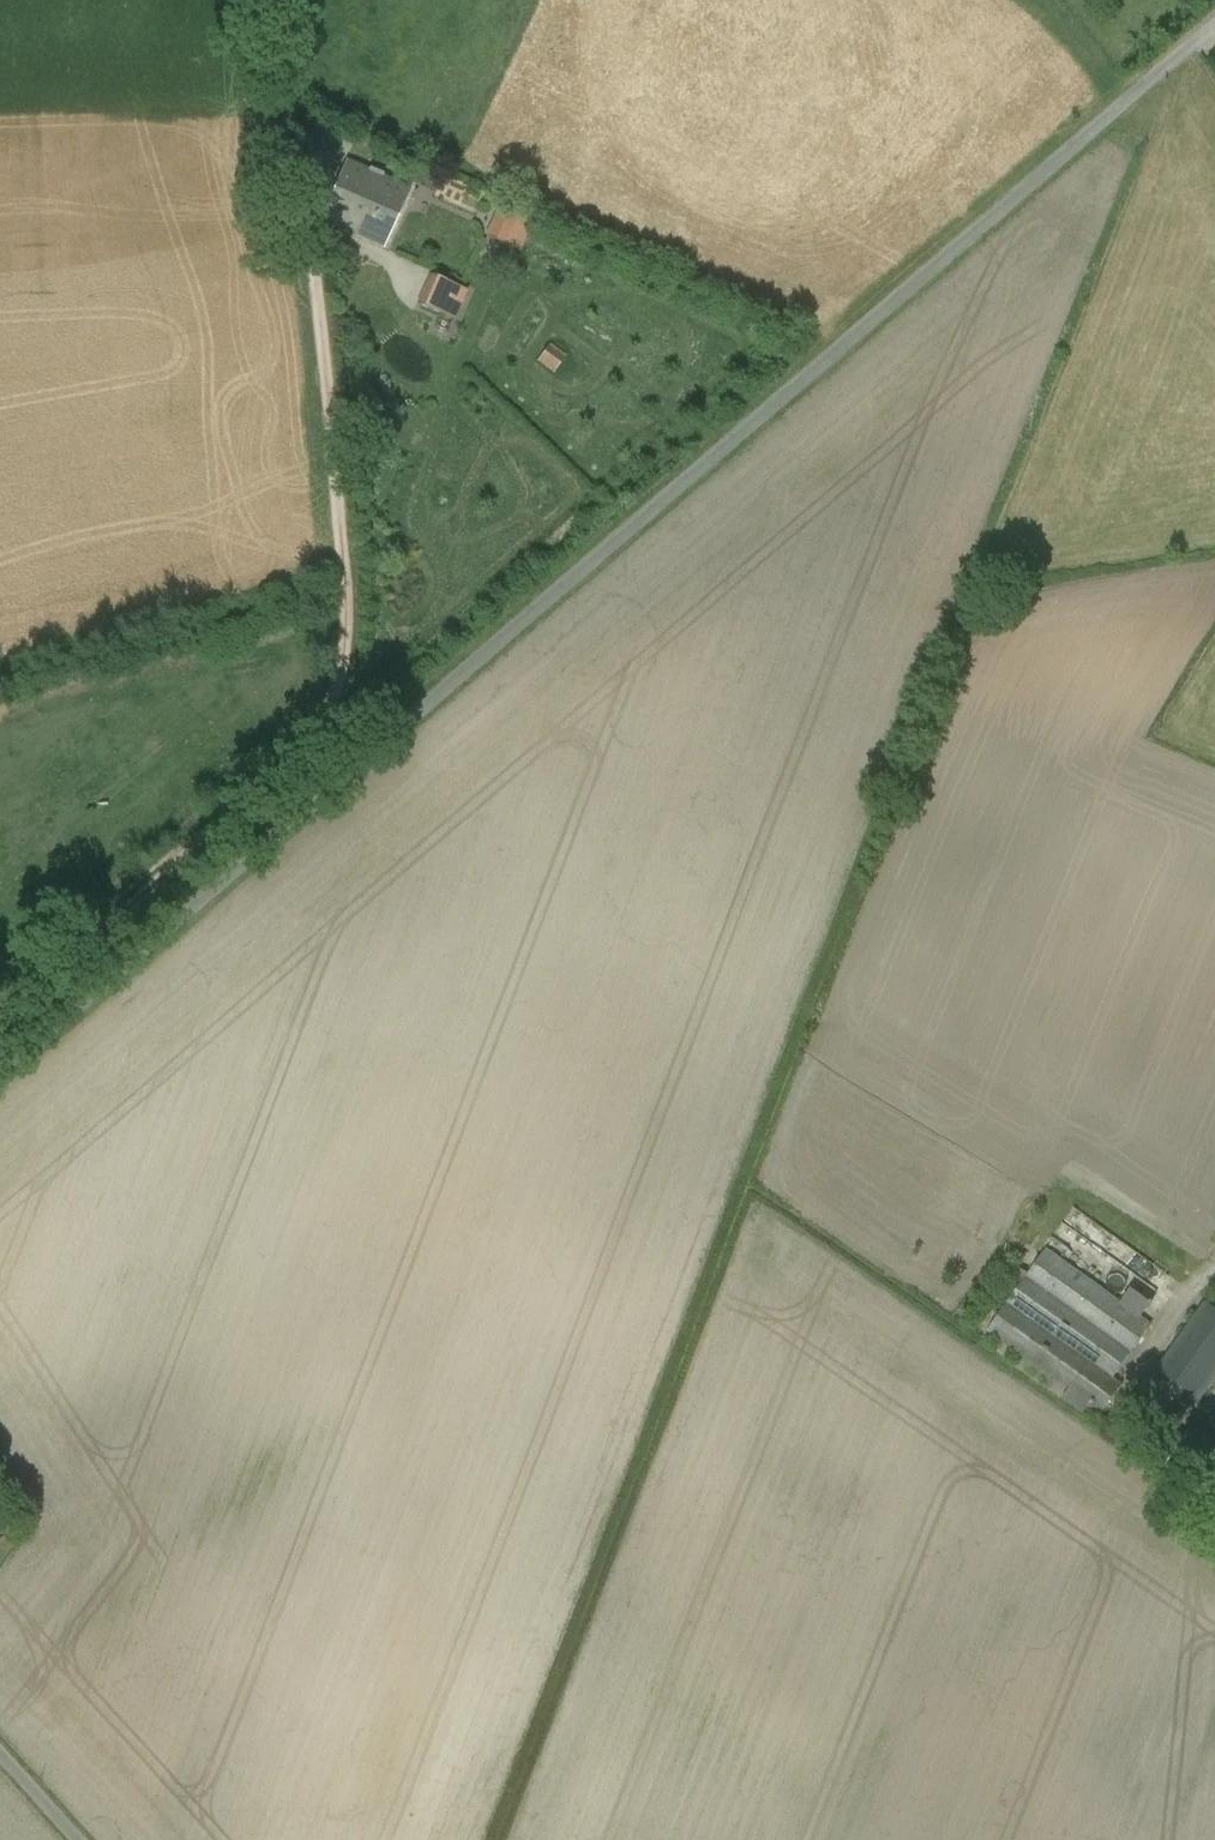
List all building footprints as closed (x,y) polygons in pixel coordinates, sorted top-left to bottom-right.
[(323,218),(385,246),(409,191),(347,164),(323,218)] [(486,236),(509,246),(517,228),(529,233),(537,215),(502,198),(486,236)] [(459,319),(471,288),(431,272),(418,303),(459,319)] [(550,343),(538,361),(554,373),(567,355),(550,343)] [(1151,1326),(1046,1251),(989,1330),(1071,1389),(1064,1400),(1086,1416),(1094,1405),(1103,1412),(1123,1385),(1113,1378),(1151,1326)] [(1160,1371),(1199,1399),(1214,1376),(1214,1310),(1207,1305),(1160,1371)]
